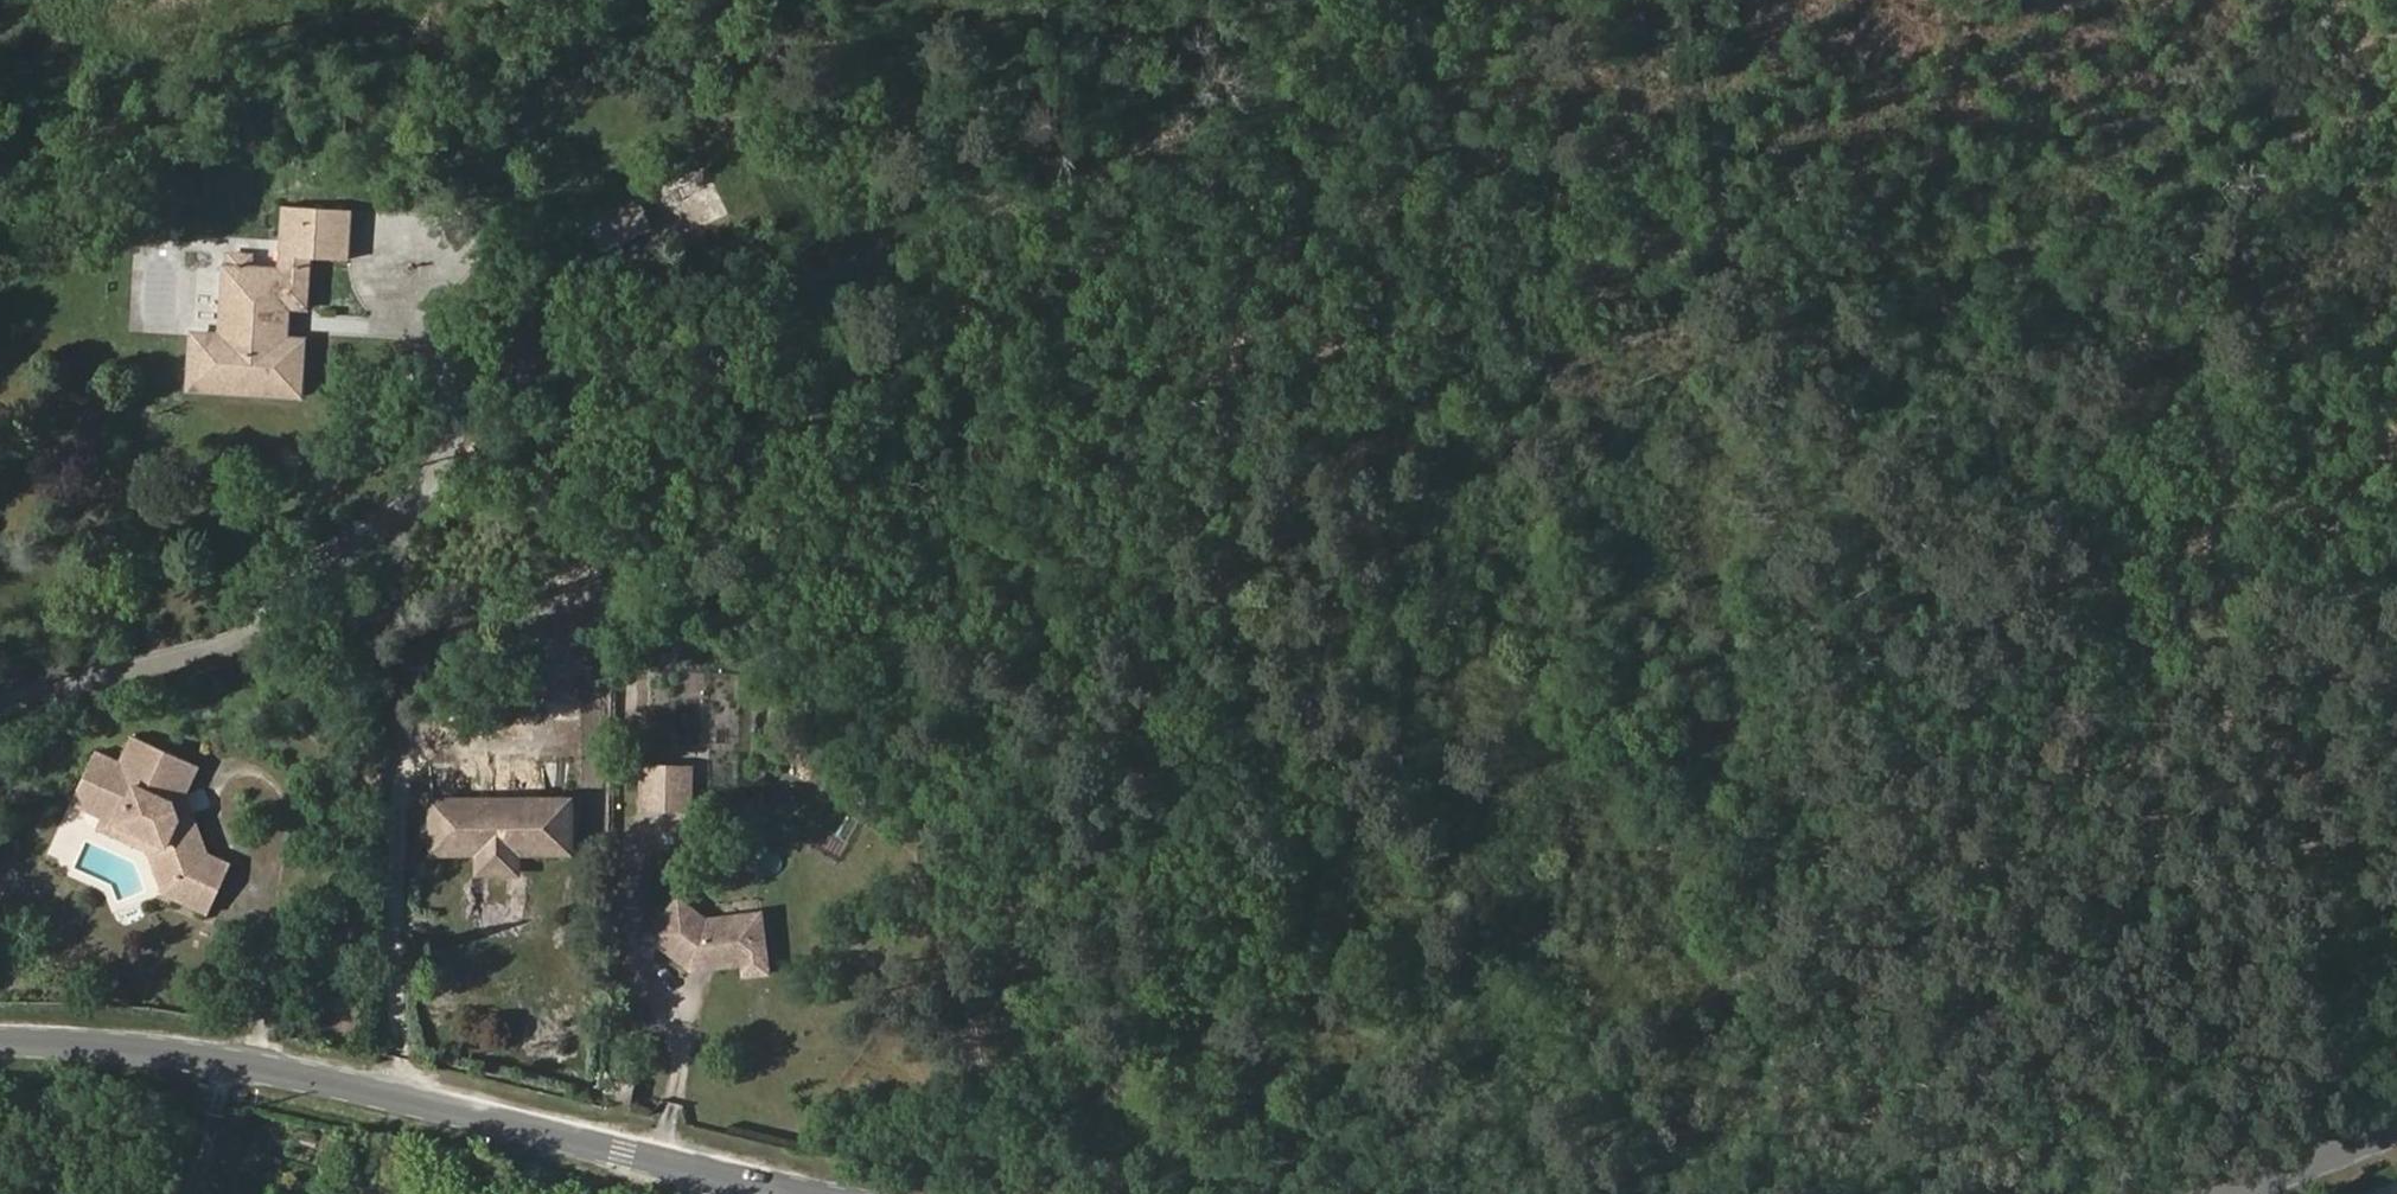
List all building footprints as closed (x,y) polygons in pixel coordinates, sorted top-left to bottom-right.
[(649,230),(637,202),(631,204),(644,232),(649,230)] [(644,232),(631,204),(592,222),(604,250),(644,232)] [(287,336),(289,307),(307,309),(310,256),(348,258),(351,209),(283,205),(279,268),(250,266),(228,265),(223,264),(218,336),(190,335),(187,389),(222,391),(222,390),(266,393),(266,394),(301,396),(305,337),(287,336)] [(250,266),(251,255),(229,253),(228,265),(250,266)] [(208,851),(186,793),(199,765),(130,734),(118,759),(95,748),(73,796),(84,801),(90,814),(100,818),(163,848),(169,846),(176,867),(169,883),(158,886),(161,894),(207,914),(231,862),(208,851)] [(690,811),(691,764),(636,763),(635,810),(690,811)] [(568,855),(568,794),(421,795),(422,856),(468,855),(468,876),(516,875),(516,855),(568,855)] [(90,814),(84,801),(73,796),(69,804),(90,814)] [(163,848),(100,818),(95,829),(146,851),(158,886),(169,883),(176,867),(169,846),(163,848)] [(737,978),(767,974),(758,908),(702,915),(674,894),(642,935),(687,971),(736,964),(737,978)]
